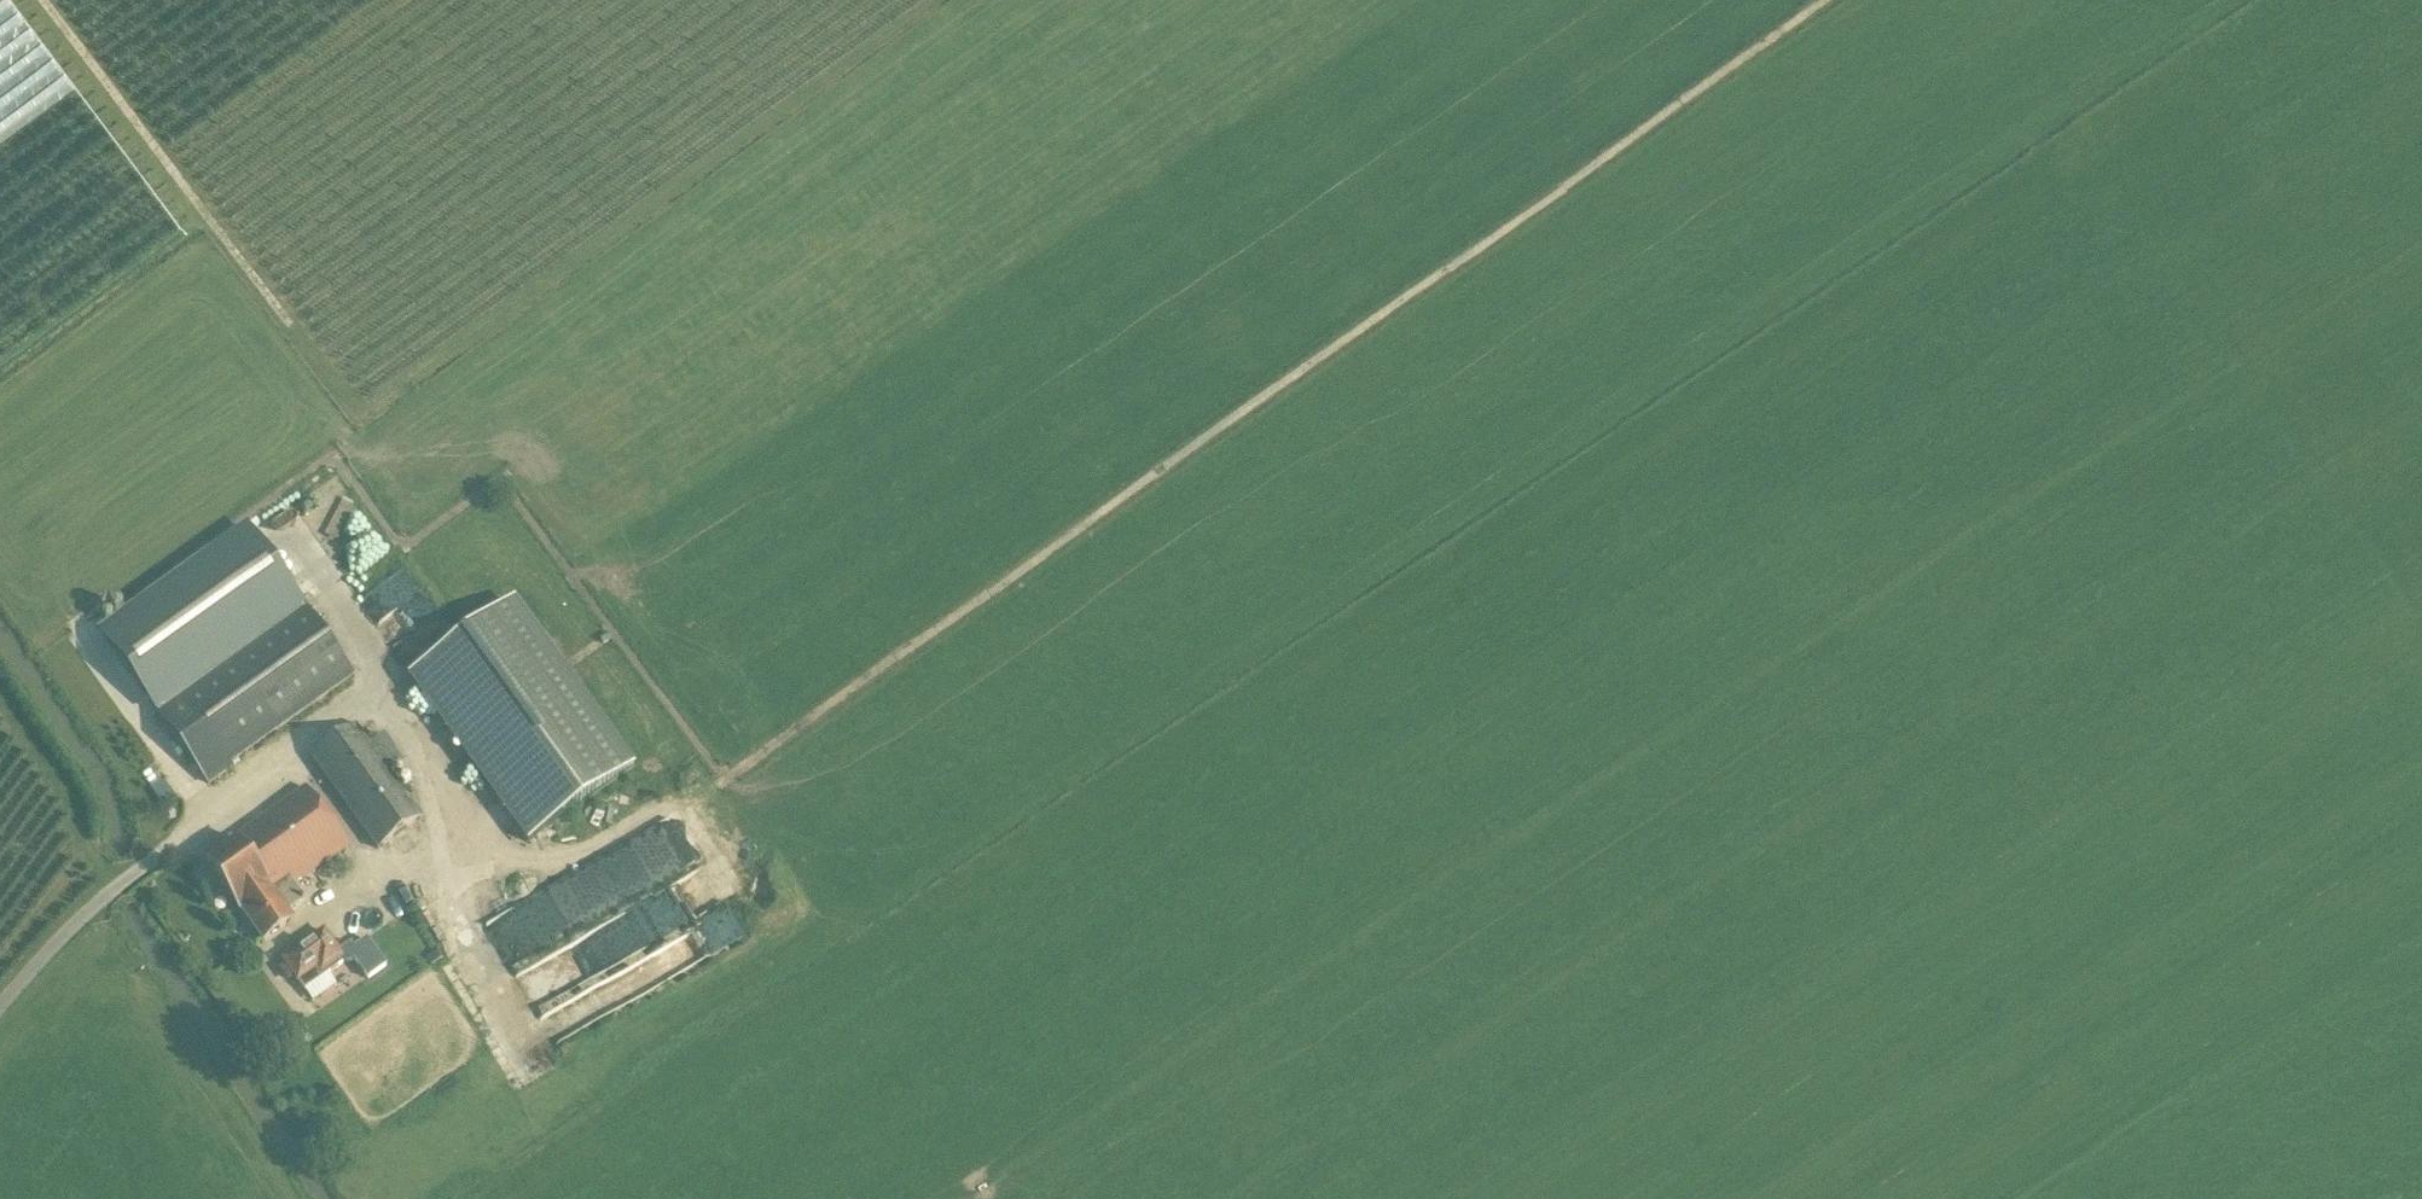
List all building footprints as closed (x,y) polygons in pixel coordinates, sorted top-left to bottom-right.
[(470,762),(528,841),(631,767),(511,602),(412,674),(473,759),(470,762)] [(156,711),(208,783),(232,767),(229,763),(352,675),(303,606),(156,711)] [(377,848),(420,817),(387,771),(402,761),(383,735),(369,746),(355,727),(313,758),(377,848)] [(346,846),(304,788),(233,839),(231,836),(203,856),(262,939),(291,918),(286,912),(304,899),(293,884),(346,846)] [(340,956),(322,930),(282,958),(303,988),(326,973),(322,968),(340,956)] [(366,977),(383,966),(365,939),(348,950),(366,977)] [(439,950),(426,957),(431,965),(443,958),(439,950)]
